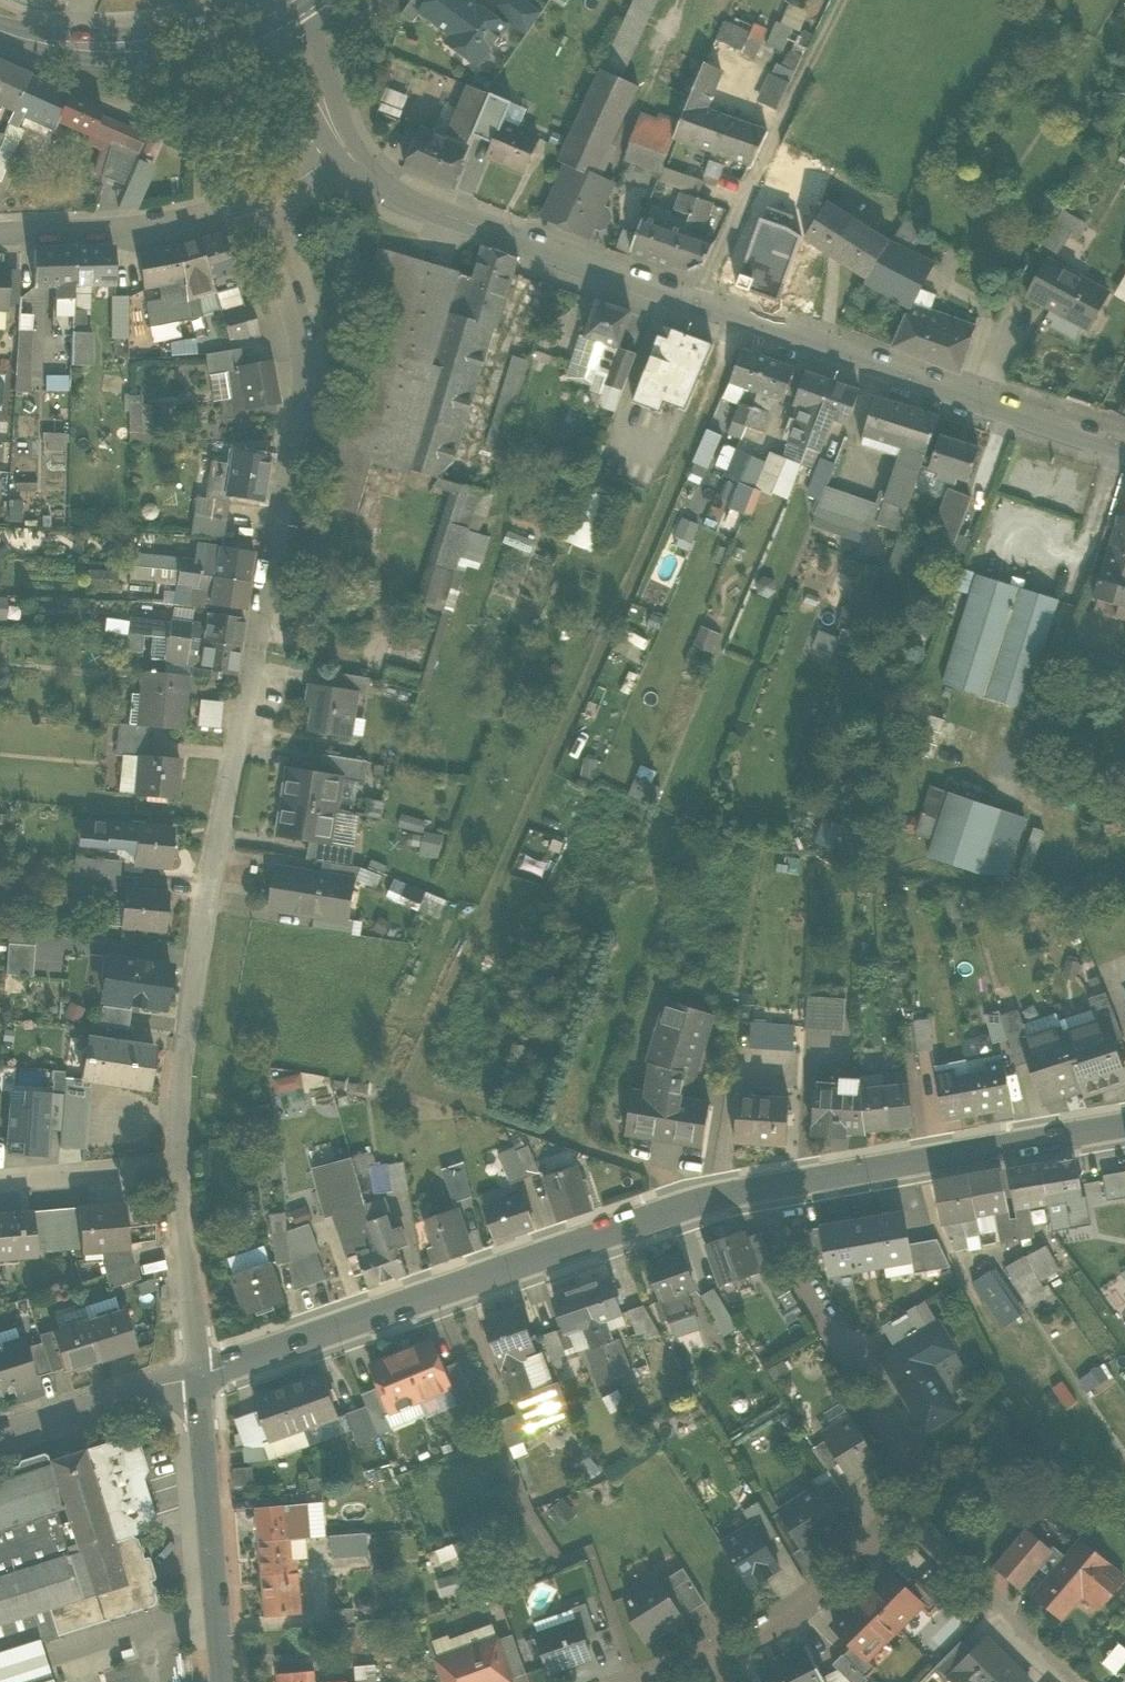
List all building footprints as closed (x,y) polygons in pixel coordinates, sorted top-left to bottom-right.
[(413,22),(421,13),(420,12),(428,0),(412,0),(402,14),(413,22)] [(451,35),(459,41),(454,48),(479,66),(508,26),(472,0),(428,0),(420,12),(421,13),(451,35)] [(528,34),(543,12),(526,0),(505,0),(497,11),(528,34)] [(602,69),(621,79),(659,0),(634,0),(602,69)] [(790,5),(782,24),(792,29),(801,33),(809,13),(790,5)] [(681,54),(704,64),(705,63),(710,53),(725,22),(725,21),(713,16),(693,58),(682,53),(681,54)] [(722,44),(755,57),(767,29),(755,24),(750,34),(725,22),(710,53),(717,56),(722,44)] [(767,45),(783,52),(792,29),(782,24),(776,22),(767,45)] [(446,42),(454,48),(459,41),(451,35),(446,42)] [(784,67),(795,72),(807,48),(797,44),(793,52),(791,51),(784,67)] [(691,97),(689,103),(705,109),(722,71),(705,63),(704,64),(695,87),(691,97)] [(14,110),(29,77),(0,64),(0,104),(14,110)] [(761,103),(777,111),(795,72),(784,67),(779,65),(761,103)] [(492,85),(505,93),(518,74),(506,66),(505,66),(494,81),(492,85)] [(567,164),(596,177),(638,86),(621,79),(602,69),(559,161),(567,165),(567,164)] [(55,128),(57,121),(69,95),(29,77),(14,110),(9,123),(18,127),(24,114),(55,128)] [(447,139),(468,147),(473,135),(490,94),(470,85),(447,139)] [(403,115),(408,92),(387,87),(382,110),(403,115)] [(658,169),(661,171),(663,167),(674,138),(689,103),(691,97),(669,88),(669,89),(670,90),(657,123),(642,117),(631,141),(664,153),(658,169)] [(519,130),(504,124),(513,103),(490,93),(490,94),(473,135),(494,144),(488,156),(525,172),(533,154),(531,153),(538,138),(519,130)] [(102,109),(69,95),(57,121),(58,121),(90,136),(99,117),(102,109)] [(527,109),(513,103),(504,124),(519,130),(527,109)] [(740,121),(705,109),(689,103),(674,138),(713,152),(727,157),(751,166),(768,131),(749,124),(751,119),(742,116),(740,121)] [(90,136),(111,146),(136,157),(145,138),(99,117),(90,136)] [(9,123),(0,144),(0,145),(0,149),(11,154),(13,154),(24,129),(18,127),(9,123)] [(406,170),(451,189),(468,147),(447,139),(423,129),(406,170)] [(531,153),(533,154),(539,138),(538,138),(531,153)] [(625,157),(658,169),(664,153),(631,141),(625,157)] [(953,155),(968,165),(976,152),(961,142),(953,155)] [(124,184),(136,157),(111,146),(106,174),(124,184)] [(0,182),(11,154),(0,149),(0,182)] [(727,157),(713,152),(704,176),(719,181),(727,157)] [(136,157),(124,184),(131,187),(121,209),(141,207),(158,167),(136,157)] [(543,216),(589,237),(593,228),(598,230),(606,228),(611,215),(609,208),(603,205),(613,184),(596,177),(567,164),(567,165),(543,216)] [(698,180),(663,167),(661,171),(657,182),(693,195),(698,180)] [(685,231),(700,237),(712,203),(682,193),(677,210),(678,210),(677,215),(675,219),(688,223),(685,231)] [(1047,212),(1056,218),(1062,208),(1053,202),(1047,212)] [(805,238),(868,278),(890,242),(826,205),(805,238)] [(652,206),(648,219),(685,231),(688,223),(675,219),(677,215),(652,206)] [(737,287),(780,302),(805,238),(793,229),(797,216),(771,207),(767,220),(764,219),(737,287)] [(1061,211),(1054,222),(1068,231),(1079,238),(1086,226),(1061,211)] [(664,262),(691,271),(704,265),(715,242),(700,237),(685,231),(648,219),(644,217),(637,234),(631,251),(664,262)] [(891,242),(909,251),(921,230),(905,218),(891,242)] [(1056,250),(1068,231),(1054,222),(1042,241),(1056,250)] [(616,253),(629,257),(631,251),(637,234),(624,230),(620,242),(612,239),(608,250),(616,253)] [(199,239),(210,278),(233,271),(222,232),(199,239)] [(198,295),(214,290),(210,278),(199,239),(177,246),(183,282),(185,291),(186,299),(198,295)] [(910,308),(911,308),(913,304),(922,288),(935,263),(909,251),(891,242),(865,283),(910,308)] [(158,286),(169,284),(183,282),(177,246),(176,246),(176,245),(137,252),(143,289),(158,286)] [(494,328),(497,329),(515,273),(519,259),(484,246),(479,260),(474,278),(474,279),(462,317),(488,326),(494,328)] [(113,249),(75,250),(75,285),(90,285),(114,284),(113,249)] [(35,286),(63,285),(74,285),(75,285),(75,250),(34,250),(35,286)] [(442,480),(442,479),(406,468),(437,367),(433,366),(460,275),(474,279),(474,278),(379,250),(369,283),(386,288),(323,500),(359,511),(374,459),(442,480)] [(1028,296),(1051,309),(1084,326),(1090,329),(1109,293),(1047,259),(1028,296)] [(6,308),(7,303),(8,270),(0,270),(0,308),(5,308),(6,308)] [(20,272),(8,270),(7,303),(18,304),(20,272)] [(238,287),(233,271),(210,278),(214,290),(215,294),(238,287)] [(462,317),(474,279),(460,275),(433,366),(437,367),(406,468),(442,479),(486,330),(488,326),(462,317)] [(1124,301),(1124,278),(1115,295),(1124,301)] [(185,291),(183,282),(169,284),(170,293),(185,291)] [(170,293),(169,284),(158,286),(160,299),(146,302),(150,326),(175,322),(170,293)] [(63,285),(63,298),(74,299),(74,285),(63,285)] [(75,285),(74,285),(74,299),(74,309),(84,309),(90,310),(90,285),(75,285)] [(243,306),(238,287),(215,294),(220,309),(221,313),(243,306)] [(922,288),(913,304),(932,311),(939,297),(922,288)] [(214,290),(198,295),(201,315),(220,309),(215,294),(214,290)] [(185,291),(170,293),(175,322),(190,320),(186,299),(185,291)] [(201,315),(198,295),(186,299),(190,320),(201,317),(201,315)] [(111,325),(127,325),(127,297),(113,296),(110,325),(111,325)] [(74,309),(74,299),(63,298),(56,298),(55,334),(72,335),(72,332),(73,312),(74,309)] [(575,363),(609,375),(618,348),(619,348),(631,312),(598,301),(586,337),(584,336),(575,363)] [(225,328),(229,339),(252,337),(259,336),(248,304),(243,306),(221,313),(225,328)] [(976,327),(932,311),(913,304),(911,308),(910,308),(896,339),(893,347),(959,371),(976,327)] [(73,312),(72,332),(83,332),(84,309),(74,309),(73,312)] [(1079,334),(1084,326),(1051,309),(1047,316),(1079,334)] [(19,313),(19,333),(33,333),(34,314),(19,313)] [(127,337),(127,325),(111,325),(111,337),(127,337)] [(713,344),(663,325),(633,401),(660,412),(664,401),(685,409),(713,344)] [(92,332),(83,332),(72,332),(72,335),(71,362),(71,365),(91,366),(92,332)] [(16,377),(29,378),(33,333),(19,333),(17,363),(16,375),(16,377)] [(196,338),(170,342),(171,356),(197,354),(196,338)] [(606,385),(623,391),(637,354),(619,348),(618,348),(609,375),(606,385)] [(206,356),(210,375),(227,372),(241,369),(245,368),(240,349),(232,350),(206,356)] [(730,382),(746,388),(759,392),(769,359),(742,349),(730,382)] [(486,443),(503,449),(530,361),(513,356),(486,443)] [(769,359),(759,392),(774,398),(784,401),(796,368),(769,359)] [(604,389),(606,385),(609,375),(575,363),(570,378),(604,389)] [(245,368),(241,369),(248,406),(278,401),(271,364),(245,368)] [(234,409),(248,406),(241,369),(227,372),(232,398),(234,409)] [(227,372),(210,375),(215,401),(232,398),(227,372)] [(794,405),(803,408),(821,414),(833,381),(806,372),(794,405)] [(29,378),(16,377),(15,391),(28,392),(29,378)] [(833,381),(821,414),(833,419),(847,424),(860,391),(833,381)] [(746,388),(730,382),(724,399),(739,405),(741,402),(746,388)] [(754,407),(759,392),(746,388),(741,402),(754,407)] [(772,403),(774,398),(759,392),(754,407),(746,426),(747,427),(763,433),(774,403),(772,403)] [(862,443),(901,456),(923,463),(939,416),(906,405),(877,396),(862,443)] [(129,397),(129,434),(140,434),(139,405),(139,397),(129,397)] [(739,405),(734,422),(746,426),(754,407),(741,402),(739,405)] [(140,434),(149,434),(153,434),(153,404),(139,405),(140,434)] [(815,430),(821,414),(803,408),(790,441),(808,448),(815,430)] [(827,434),(833,419),(821,414),(815,430),(827,434)] [(747,427),(746,426),(734,422),(729,434),(742,439),(747,427)] [(696,463),(708,468),(722,436),(708,429),(694,462),(696,463)] [(818,452),(820,452),(827,434),(815,430),(808,448),(818,452)] [(149,434),(140,434),(129,434),(129,444),(149,444),(149,434)] [(940,478),(955,482),(957,476),(969,480),(979,449),(941,436),(930,468),(942,472),(940,478)] [(808,448),(790,441),(783,457),(787,459),(801,465),(802,463),(808,448)] [(735,452),(736,449),(725,444),(716,466),(727,470),(735,452)] [(818,452),(808,448),(802,463),(812,468),(818,452)] [(747,457),(735,452),(727,470),(725,477),(737,481),(747,457)] [(762,491),(771,495),(773,492),(787,459),(783,457),(771,452),(766,462),(755,488),(762,491)] [(205,500),(227,504),(229,494),(263,499),(269,459),(233,454),(231,466),(211,463),(205,498),(205,500)] [(740,482),(755,488),(766,462),(752,455),(740,482)] [(901,456),(885,502),(908,510),(923,463),(901,456)] [(787,499),(801,465),(787,459),(773,492),(787,499)] [(809,492),(822,498),(826,487),(835,464),(822,459),(809,492)] [(708,468),(696,463),(687,484),(699,489),(708,468)] [(744,514),(755,488),(740,482),(729,507),(744,514)] [(430,564),(456,572),(482,490),(458,483),(454,492),(430,564)] [(878,505),(826,487),(822,498),(815,515),(836,522),(867,533),(868,533),(878,505)] [(751,517),(762,491),(755,488),(744,514),(751,517)] [(596,550),(609,496),(579,489),(566,543),(596,550)] [(941,527),(957,534),(971,497),(955,491),(941,527)] [(196,496),(192,514),(225,521),(227,504),(205,500),(205,498),(196,496)] [(9,500),(9,522),(22,522),(22,500),(9,500)] [(901,529),(908,510),(885,502),(878,524),(900,532),(901,529)] [(222,538),(225,521),(192,514),(189,536),(222,538)] [(1100,580),(1124,587),(1124,518),(1119,516),(1100,579),(1100,580)] [(674,538),(692,543),(698,522),(681,517),(674,538)] [(832,531),(864,542),(867,533),(836,522),(832,531)] [(957,534),(941,527),(932,547),(949,554),(951,548),(957,534)] [(913,533),(901,529),(900,532),(887,570),(898,575),(913,533)] [(971,539),(957,534),(951,548),(966,553),(971,539)] [(201,562),(215,564),(217,549),(203,547),(201,562)] [(215,564),(213,577),(250,582),(254,555),(217,549),(215,564)] [(131,555),(130,566),(179,571),(180,559),(163,556),(131,555)] [(201,562),(180,559),(179,571),(178,572),(199,575),(201,562)] [(215,564),(201,562),(199,575),(213,577),(215,564)] [(445,611),(456,572),(430,564),(418,603),(445,611)] [(128,580),(171,583),(172,577),(177,578),(178,572),(129,568),(128,580)] [(118,571),(89,569),(88,587),(117,589),(118,571)] [(176,584),(197,587),(199,575),(178,572),(177,578),(176,584)] [(944,684),(1025,709),(1059,600),(978,574),(944,684)] [(213,577),(199,575),(197,587),(211,589),(213,577)] [(1085,595),(1094,598),(1100,580),(1100,579),(1091,576),(1085,595)] [(250,582),(213,577),(211,589),(209,605),(245,610),(250,582)] [(1100,580),(1094,598),(1120,606),(1124,607),(1124,587),(1100,580)] [(176,584),(175,583),(174,591),(190,594),(189,606),(191,606),(204,608),(209,605),(211,589),(197,587),(176,584)] [(174,591),(174,597),(174,604),(176,604),(189,606),(190,594),(174,591)] [(163,602),(174,604),(174,597),(164,595),(163,602)] [(848,623),(852,607),(828,602),(824,617),(848,623)] [(173,623),(188,625),(191,606),(189,606),(176,604),(173,623)] [(1120,606),(1116,616),(1124,619),(1124,607),(1120,606)] [(208,614),(205,628),(203,641),(239,647),(244,619),(208,614)] [(152,635),(168,636),(170,622),(129,616),(128,621),(126,634),(142,634),(152,635)] [(104,632),(126,634),(128,621),(106,618),(104,632)] [(173,623),(170,622),(168,636),(169,636),(188,639),(190,626),(188,625),(173,623)] [(188,639),(203,641),(205,628),(190,626),(188,639)] [(700,628),(696,645),(713,649),(717,631),(700,628)] [(814,646),(833,654),(839,641),(819,633),(814,646)] [(142,634),(126,634),(126,651),(142,652),(142,634)] [(165,661),(168,636),(152,635),(149,659),(165,661)] [(215,679),(216,672),(199,669),(203,641),(188,639),(169,636),(168,636),(165,661),(195,664),(193,675),(195,676),(215,679)] [(239,647),(203,641),(199,669),(216,672),(235,675),(239,647)] [(1068,652),(1077,655),(1080,645),(1071,642),(1068,652)] [(195,664),(165,661),(163,673),(187,675),(187,677),(194,677),(195,676),(193,675),(195,664)] [(143,671),(141,695),(147,696),(144,727),(147,727),(182,730),(187,677),(187,675),(163,673),(143,671)] [(357,693),(369,695),(371,678),(332,672),(329,688),(358,692),(357,693)] [(312,730),(351,736),(351,734),(347,733),(349,721),(354,718),(355,706),(352,702),(353,694),(357,695),(357,693),(358,692),(329,688),(312,685),(309,706),(316,707),(312,730)] [(128,725),(144,727),(147,696),(141,695),(132,694),(132,693),(131,693),(128,725)] [(197,725),(219,727),(222,702),(199,699),(197,725)] [(930,713),(918,751),(934,755),(946,717),(930,713)] [(119,724),(118,737),(146,740),(147,727),(144,727),(128,725),(125,725),(119,724)] [(145,757),(146,740),(118,737),(116,754),(122,754),(140,756),(145,757)] [(140,756),(122,754),(118,792),(136,796),(140,756)] [(344,778),(365,782),(368,761),(325,754),(322,773),(344,777),(344,778)] [(136,796),(176,800),(178,777),(175,777),(176,760),(145,757),(140,756),(136,796)] [(648,799),(660,772),(642,763),(630,791),(648,799)] [(292,791),(290,803),(338,810),(344,778),(344,777),(322,773),(288,768),(288,770),(293,771),(291,782),(286,781),(285,790),(292,791)] [(930,856),(981,874),(1001,810),(951,793),(933,786),(923,815),(942,821),(930,856)] [(283,801),(290,803),(292,791),(285,790),(283,801)] [(290,803),(283,801),(281,813),(288,814),(290,803)] [(334,842),(338,810),(290,803),(288,814),(281,813),(280,822),(285,823),(283,834),(278,833),(278,835),(312,840),(333,843),(334,842)] [(1027,818),(1001,810),(981,874),(1010,873),(1027,818)] [(403,813),(401,825),(414,828),(410,846),(421,848),(426,818),(403,813)] [(819,820),(818,846),(839,846),(840,820),(819,820)] [(108,842),(123,843),(124,826),(88,823),(86,845),(107,846),(108,842)] [(124,825),(124,826),(123,843),(136,845),(135,855),(134,864),(170,867),(173,830),(124,825)] [(1044,830),(1034,827),(1018,877),(1028,881),(1044,830)] [(420,853),(440,858),(445,834),(425,829),(420,853)] [(309,859),(324,862),(352,866),(355,845),(334,842),(333,843),(312,840),(309,859)] [(108,842),(107,846),(126,848),(135,855),(136,845),(123,843),(108,842)] [(73,872),(81,873),(95,874),(97,859),(75,857),(73,872)] [(97,859),(95,874),(119,876),(120,861),(97,859)] [(361,868),(352,866),(324,862),(322,875),(349,879),(349,880),(354,881),(359,882),(361,868)] [(315,915),(343,919),(343,918),(343,917),(347,893),(331,891),(333,879),(349,881),(349,880),(349,879),(322,875),(279,868),(272,908),(315,915)] [(94,887),(95,874),(81,873),(80,888),(94,889),(94,887)] [(117,890),(119,876),(95,874),(94,887),(117,890)] [(389,893),(440,915),(447,898),(396,876),(389,893)] [(354,881),(349,880),(349,881),(333,879),(331,891),(347,893),(343,917),(348,919),(354,881)] [(888,879),(879,880),(879,892),(889,892),(888,879)] [(868,893),(879,892),(879,880),(868,881),(868,893)] [(120,928),(164,932),(168,894),(124,890),(123,901),(120,925),(120,928)] [(100,924),(120,925),(123,901),(102,899),(100,924)] [(313,928),(352,934),(354,920),(348,919),(343,918),(343,919),(315,915),(313,928)] [(8,943),(35,945),(38,931),(9,929),(8,943)] [(6,974),(32,976),(35,945),(8,943),(6,974)] [(103,1001),(164,1010),(171,966),(110,957),(107,979),(103,981),(101,992),(104,995),(103,1001)] [(1104,1022),(1111,1042),(1124,1038),(1106,992),(1088,998),(1092,1010),(1097,1025),(1104,1022)] [(806,1027),(844,1029),(846,998),(808,996),(806,1027)] [(626,1133),(704,1146),(710,1104),(691,1101),(681,1099),(685,1074),(695,1077),(715,1014),(668,999),(648,1062),(652,1063),(647,1093),(633,1091),(626,1133)] [(69,1002),(63,1017),(79,1023),(85,1008),(69,1002)] [(100,1026),(128,1029),(131,1010),(102,1006),(100,1026)] [(1019,1010),(1001,1015),(1008,1039),(1016,1066),(1030,1062),(1024,1043),(1029,1041),(1019,1010)] [(1062,1030),(1064,1035),(1097,1025),(1092,1010),(1059,1021),(1062,1030)] [(994,1043),(1008,1039),(1001,1015),(1000,1011),(986,1015),(994,1043)] [(915,1021),(915,1027),(918,1051),(933,1049),(930,1019),(915,1021)] [(750,1046),(793,1049),(794,1025),(752,1022),(750,1046)] [(1097,1025),(1064,1035),(1082,1089),(1084,1095),(1124,1081),(1124,1078),(1120,1063),(1118,1063),(1111,1042),(1104,1022),(1097,1025)] [(918,1051),(915,1027),(902,1028),(905,1052),(918,1051)] [(1044,1102),(1082,1089),(1064,1035),(1062,1030),(1029,1041),(1024,1043),(1030,1062),(1044,1102)] [(82,1079),(105,1082),(111,1045),(88,1041),(82,1079)] [(112,1042),(111,1045),(105,1082),(147,1089),(153,1049),(112,1042)] [(988,1071),(970,1075),(977,1113),(996,1110),(995,1104),(1011,1101),(1004,1061),(986,1065),(988,1071)] [(51,1091),(64,1092),(65,1071),(53,1071),(51,1091)] [(884,1074),(885,1087),(909,1084),(908,1071),(884,1074)] [(959,1117),(977,1113),(970,1075),(956,1077),(955,1071),(935,1074),(942,1114),(958,1111),(959,1117)] [(303,1072),(273,1079),(276,1093),(306,1087),(303,1072)] [(681,1099),(691,1101),(695,1077),(685,1074),(681,1099)] [(860,1076),(861,1084),(861,1090),(885,1087),(884,1074),(860,1076)] [(61,1132),(87,1133),(90,1081),(64,1079),(64,1092),(63,1093),(61,1131),(61,1132)] [(866,1133),(866,1130),(861,1090),(861,1084),(840,1083),(840,1088),(817,1087),(813,1136),(832,1137),(832,1136),(845,1137),(845,1131),(866,1133)] [(909,1084),(885,1087),(890,1129),(904,1127),(904,1126),(914,1125),(909,1084)] [(885,1087),(861,1090),(866,1130),(876,1129),(876,1131),(890,1129),(885,1087)] [(22,1105),(9,1104),(6,1153),(46,1156),(47,1130),(50,1092),(23,1090),(22,1105)] [(22,1105),(23,1090),(10,1090),(9,1104),(22,1105)] [(63,1093),(50,1092),(47,1130),(61,1131),(63,1093)] [(735,1142),(787,1145),(790,1099),(738,1095),(735,1142)] [(995,1104),(996,1110),(1012,1107),(1011,1101),(995,1104)] [(943,1120),(959,1117),(958,1111),(942,1114),(943,1120)] [(60,1148),(86,1150),(87,1133),(61,1132),(60,1148)] [(530,1148),(518,1153),(528,1176),(540,1172),(530,1148)] [(528,1178),(528,1176),(518,1153),(516,1149),(507,1153),(517,1182),(528,1178)] [(369,1152),(353,1156),(358,1174),(371,1171),(382,1168),(381,1163),(381,1161),(377,1162),(374,1153),(369,1155),(369,1152)] [(517,1182),(507,1153),(499,1156),(511,1184),(517,1182)] [(342,1178),(358,1174),(353,1156),(311,1168),(325,1218),(335,1215),(332,1208),(342,1204),(344,1210),(350,1208),(342,1178)] [(1057,1161),(1041,1163),(1049,1204),(1082,1198),(1082,1196),(1075,1157),(1057,1160),(1057,1161)] [(382,1168),(371,1171),(379,1194),(394,1191),(389,1165),(389,1162),(381,1163),(382,1168)] [(389,1165),(394,1191),(409,1189),(405,1162),(389,1165)] [(442,1169),(454,1203),(472,1197),(464,1162),(442,1169)] [(1027,1208),(1049,1204),(1041,1163),(1025,1166),(1008,1169),(1017,1218),(1014,1218),(1019,1240),(1033,1238),(1027,1208)] [(544,1177),(559,1221),(591,1210),(576,1165),(544,1177)] [(976,1217),(998,1213),(1009,1211),(1002,1170),(984,1173),(968,1176),(976,1217)] [(358,1174),(366,1203),(371,1221),(391,1280),(407,1275),(398,1248),(406,1245),(400,1228),(392,1231),(381,1199),(379,1194),(371,1171),(358,1174)] [(1103,1175),(1107,1201),(1124,1197),(1124,1171),(1103,1175)] [(342,1178),(350,1208),(366,1203),(358,1174),(342,1178)] [(941,1222),(942,1222),(956,1220),(961,1219),(964,1219),(976,1217),(968,1176),(952,1179),(952,1178),(934,1181),(941,1222)] [(481,1196),(485,1207),(508,1199),(506,1194),(504,1188),(481,1196)] [(523,1194),(508,1199),(485,1207),(498,1243),(515,1237),(514,1234),(534,1227),(523,1194)] [(1086,1195),(1082,1196),(1082,1198),(1049,1204),(1054,1232),(1092,1225),(1086,1195)] [(81,1247),(81,1253),(100,1251),(130,1249),(126,1203),(78,1207),(78,1209),(81,1247)] [(366,1203),(350,1208),(356,1229),(341,1234),(355,1275),(364,1272),(369,1288),(391,1280),(371,1221),(366,1203)] [(335,1215),(341,1234),(356,1229),(350,1208),(344,1210),(342,1204),(332,1208),(335,1215)] [(297,1229),(310,1224),(313,1223),(307,1206),(291,1211),(297,1229)] [(434,1264),(434,1265),(471,1252),(463,1229),(465,1229),(457,1208),(426,1218),(436,1246),(431,1247),(437,1263),(434,1264)] [(78,1209),(64,1210),(66,1249),(81,1247),(78,1209)] [(36,1251),(66,1249),(64,1210),(33,1212),(36,1251)] [(1011,1219),(1009,1211),(998,1213),(1003,1243),(1019,1241),(1019,1240),(1014,1218),(1011,1219)] [(0,1215),(0,1259),(37,1256),(36,1251),(33,1212),(0,1215)] [(271,1213),(274,1235),(288,1232),(286,1212),(271,1213)] [(904,1212),(876,1217),(884,1266),(912,1261),(913,1261),(909,1244),(904,1212)] [(876,1217),(849,1221),(857,1271),(884,1266),(876,1217)] [(980,1235),(976,1217),(964,1219),(968,1237),(980,1235)] [(957,1228),(956,1220),(942,1222),(945,1231),(956,1252),(967,1249),(965,1238),(962,1227),(957,1228)] [(829,1276),(857,1271),(849,1221),(821,1226),(821,1227),(826,1254),(829,1276)] [(288,1232),(295,1290),(326,1279),(317,1252),(319,1251),(310,1224),(297,1229),(288,1232)] [(807,1229),(812,1257),(826,1254),(821,1227),(807,1229)] [(274,1235),(278,1263),(291,1261),(288,1232),(274,1235)] [(729,1243),(745,1237),(744,1232),(727,1237),(729,1243)] [(757,1232),(745,1237),(758,1272),(765,1275),(777,1268),(757,1232)] [(719,1267),(725,1283),(758,1272),(745,1237),(729,1243),(727,1237),(707,1245),(715,1269),(719,1267)] [(912,1261),(914,1273),(950,1267),(938,1239),(937,1239),(909,1244),(913,1261),(912,1261)] [(1027,1256),(1034,1269),(1040,1280),(1060,1269),(1046,1245),(1027,1256)] [(100,1251),(108,1272),(134,1264),(130,1249),(100,1251)] [(682,1253),(669,1258),(670,1261),(684,1256),(682,1253)] [(1049,1295),(1040,1280),(1034,1269),(1033,1270),(1026,1255),(1006,1266),(1021,1294),(1029,1306),(1049,1295)] [(662,1300),(669,1322),(696,1312),(688,1291),(695,1289),(684,1256),(670,1261),(669,1258),(668,1258),(649,1265),(661,1301),(662,1300)] [(107,1272),(111,1286),(139,1279),(135,1263),(134,1264),(108,1272),(107,1272)] [(234,1276),(247,1314),(284,1302),(270,1263),(234,1276)] [(719,1267),(715,1269),(721,1285),(725,1283),(719,1267)] [(765,1275),(777,1297),(790,1289),(777,1268),(765,1275)] [(973,1284),(1003,1328),(1021,1315),(991,1271),(973,1284)] [(141,1294),(155,1289),(155,1277),(137,1284),(141,1294)] [(611,1278),(583,1288),(602,1345),(603,1345),(613,1341),(613,1340),(610,1331),(606,1320),(623,1314),(611,1278)] [(714,1321),(724,1337),(738,1328),(713,1287),(701,1296),(716,1320),(714,1321)] [(591,1349),(602,1345),(583,1288),(554,1298),(565,1328),(567,1334),(569,1333),(584,1328),(590,1347),(591,1349)] [(115,1299),(85,1308),(88,1321),(119,1311),(115,1299)] [(805,1315),(797,1301),(780,1310),(788,1325),(805,1315)] [(629,1310),(639,1341),(640,1341),(660,1334),(644,1305),(629,1310)] [(895,1349),(930,1328),(916,1305),(882,1326),(895,1349)] [(60,1330),(88,1321),(85,1308),(56,1317),(60,1330)] [(119,1311),(88,1321),(100,1360),(136,1348),(124,1310),(119,1311)] [(486,1322),(513,1400),(533,1393),(533,1391),(522,1360),(527,1358),(525,1352),(534,1349),(520,1310),(486,1322)] [(701,1328),(696,1312),(669,1322),(675,1338),(701,1328)] [(606,1320),(610,1331),(627,1325),(623,1314),(606,1320)] [(64,1371),(100,1360),(88,1321),(60,1330),(52,1333),(64,1369),(64,1371)] [(930,1328),(895,1349),(881,1357),(926,1430),(959,1411),(949,1395),(930,1364),(955,1350),(939,1323),(930,1328)] [(19,1340),(16,1328),(0,1333),(0,1346),(19,1340)] [(584,1328),(569,1333),(576,1352),(590,1347),(584,1328)] [(543,1335),(552,1360),(566,1355),(558,1331),(558,1330),(543,1335)] [(39,1335),(51,1372),(51,1373),(64,1369),(52,1333),(52,1331),(39,1335)] [(613,1341),(603,1345),(616,1378),(630,1372),(630,1371),(618,1338),(613,1340),(613,1341)] [(0,1346),(0,1381),(4,1395),(22,1389),(23,1391),(38,1386),(23,1339),(19,1340),(0,1346)] [(409,1349),(400,1352),(420,1401),(451,1388),(452,1388),(444,1368),(432,1341),(410,1350),(409,1349)] [(38,1376),(51,1372),(41,1342),(29,1346),(38,1376)] [(601,1384),(616,1378),(603,1345),(602,1345),(591,1349),(586,1350),(595,1372),(597,1372),(601,1384)] [(956,1349),(955,1350),(930,1364),(949,1395),(967,1384),(959,1371),(967,1366),(956,1349)] [(413,1404),(420,1401),(400,1352),(371,1364),(380,1386),(391,1413),(399,1409),(399,1410),(402,1411),(412,1407),(413,1404)] [(543,1352),(527,1358),(522,1360),(533,1391),(554,1384),(543,1352)] [(451,1388),(458,1405),(474,1398),(459,1361),(444,1368),(452,1388),(451,1388)] [(1086,1377),(1093,1388),(1108,1378),(1100,1367),(1086,1377)] [(324,1374),(309,1379),(311,1384),(326,1378),(324,1374)] [(309,1379),(290,1386),(304,1428),(339,1416),(326,1378),(311,1384),(309,1379)] [(1052,1388),(1067,1409),(1077,1401),(1063,1380),(1052,1388)] [(528,1440),(528,1442),(551,1429),(553,1431),(558,1428),(556,1426),(571,1417),(565,1399),(559,1382),(554,1384),(533,1391),(533,1393),(513,1400),(518,1413),(528,1440)] [(270,1440),(304,1428),(290,1386),(270,1393),(272,1398),(256,1403),(259,1410),(270,1440)] [(367,1406),(379,1435),(392,1429),(386,1415),(391,1413),(380,1386),(362,1394),(367,1406)] [(451,1388),(420,1401),(426,1415),(427,1418),(458,1405),(451,1388)] [(618,1389),(602,1398),(611,1414),(627,1406),(618,1389)] [(272,1398),(270,1393),(255,1398),(256,1403),(272,1398)] [(386,1415),(392,1429),(426,1415),(420,1401),(413,1404),(412,1407),(402,1411),(399,1410),(399,1409),(391,1413),(386,1415)] [(823,1415),(832,1429),(851,1417),(842,1403),(823,1415)] [(367,1406),(361,1408),(372,1437),(379,1435),(367,1406)] [(352,1431),(357,1446),(373,1441),(372,1437),(361,1408),(346,1413),(352,1431)] [(270,1440),(259,1410),(235,1419),(245,1447),(269,1445),(270,1440)] [(339,1416),(304,1428),(310,1445),(352,1431),(346,1413),(339,1416)] [(509,1447),(528,1440),(518,1413),(498,1420),(509,1447)] [(864,1439),(851,1417),(832,1429),(835,1434),(826,1439),(840,1462),(851,1480),(866,1470),(864,1468),(876,1460),(868,1447),(869,1446),(864,1439)] [(269,1445),(272,1459),(310,1445),(304,1428),(270,1440),(269,1445)] [(83,1450),(112,1542),(132,1536),(127,1522),(154,1514),(143,1479),(148,1471),(139,1443),(126,1436),(83,1450)] [(815,1446),(829,1469),(840,1462),(826,1439),(815,1446)] [(245,1447),(246,1461),(272,1459),(269,1445),(245,1447)] [(39,1646),(38,1642),(29,1614),(125,1583),(112,1542),(83,1450),(49,1461),(51,1465),(0,1481),(0,1659),(39,1646)] [(51,1465),(49,1461),(48,1456),(43,1453),(19,1461),(17,1465),(13,1467),(9,1464),(0,1467),(0,1481),(51,1465)] [(602,1469),(589,1454),(575,1468),(588,1482),(602,1469)] [(254,1466),(233,1468),(235,1488),(255,1486),(254,1466)] [(817,1487),(835,1515),(851,1505),(834,1477),(817,1487)] [(781,1511),(804,1548),(841,1525),(835,1515),(817,1487),(781,1511)] [(578,1515),(564,1497),(547,1511),(561,1529),(578,1515)] [(752,1523),(765,1544),(779,1535),(758,1501),(742,1511),(751,1524),(752,1523)] [(324,1502),(308,1503),(311,1538),(327,1536),(324,1502)] [(308,1503),(293,1505),(294,1521),(288,1521),(290,1540),(303,1538),(311,1538),(308,1503)] [(257,1508),(260,1542),(290,1540),(288,1521),(294,1521),(293,1505),(257,1508)] [(146,1532),(154,1514),(127,1522),(132,1536),(146,1532)] [(721,1543),(749,1587),(780,1568),(765,1544),(752,1523),(751,1524),(721,1543)] [(1035,1594),(1062,1617),(1083,1593),(1100,1608),(1124,1578),(1081,1541),(1067,1557),(1054,1546),(1051,1550),(1026,1530),(1012,1547),(1037,1568),(1042,1562),(1054,1573),(1035,1594)] [(331,1536),(333,1558),(369,1555),(367,1533),(331,1536)] [(137,1539),(132,1536),(112,1542),(125,1583),(29,1614),(38,1642),(40,1642),(153,1605),(156,1600),(150,1580),(145,1577),(141,1564),(143,1558),(137,1539)] [(305,1557),(303,1538),(290,1540),(291,1558),(297,1558),(305,1557)] [(291,1558),(290,1540),(260,1542),(262,1575),(266,1575),(298,1572),(297,1558),(291,1558)] [(441,1562),(448,1559),(458,1555),(453,1544),(437,1550),(441,1562)] [(995,1567),(1020,1588),(1037,1568),(1012,1547),(995,1567)] [(460,1561),(458,1555),(448,1559),(450,1565),(460,1561)] [(150,1580),(143,1558),(141,1564),(145,1577),(150,1580)] [(683,1568),(670,1576),(692,1610),(704,1602),(683,1568)] [(302,1614),(298,1572),(266,1575),(266,1588),(263,1588),(266,1617),(302,1614)] [(889,1572),(866,1595),(897,1627),(920,1604),(921,1603),(907,1590),(889,1572)] [(457,1573),(436,1578),(442,1598),(462,1592),(457,1573)] [(680,1617),(692,1610),(670,1576),(659,1583),(680,1617)] [(634,1619),(647,1640),(682,1619),(680,1617),(659,1583),(655,1577),(626,1596),(632,1606),(634,1619)] [(920,1604),(930,1614),(940,1604),(917,1580),(907,1590),(921,1603),(920,1604)] [(867,1657),(897,1627),(866,1595),(834,1627),(852,1644),(866,1658),(867,1657)] [(579,1621),(584,1637),(597,1632),(586,1602),(572,1607),(573,1609),(577,1621),(579,1621)] [(329,1610),(330,1624),(355,1621),(354,1608),(329,1610)] [(577,1621),(573,1609),(534,1622),(539,1635),(577,1621)] [(507,1614),(493,1618),(497,1634),(512,1630),(507,1614)] [(537,1635),(550,1672),(591,1657),(584,1637),(579,1621),(577,1621),(539,1635),(537,1635)] [(432,1641),(439,1660),(496,1640),(498,1639),(493,1623),(450,1638),(449,1634),(432,1641)] [(496,1640),(510,1679),(527,1673),(513,1634),(498,1639),(496,1640)] [(1030,1681),(988,1639),(974,1653),(951,1677),(952,1677),(956,1681),(1030,1681)] [(447,1681),(511,1681),(510,1679),(496,1640),(439,1660),(447,1681)] [(946,1681),(947,1681),(952,1677),(951,1677),(974,1653),(961,1641),(936,1666),(933,1669),(946,1681)] [(51,1679),(40,1642),(38,1642),(39,1646),(0,1659),(0,1681),(41,1681),(51,1679)] [(852,1644),(843,1654),(866,1678),(877,1667),(867,1657),(866,1658),(852,1644)] [(1122,1672),(1124,1668),(1124,1647),(1122,1645),(1118,1645),(1114,1650),(1110,1650),(1108,1652),(1108,1656),(1105,1661),(1105,1665),(1118,1676),(1122,1672)] [(761,1681),(826,1681),(823,1677),(808,1648),(788,1658),(777,1664),(757,1674),(761,1681)] [(774,1658),(777,1664),(788,1658),(785,1653),(774,1658)] [(866,1678),(843,1654),(833,1664),(838,1669),(851,1681),(865,1681),(868,1679),(866,1678)] [(356,1666),(357,1677),(377,1675),(376,1664),(356,1666)] [(838,1669),(823,1677),(826,1681),(851,1681),(838,1669)] [(314,1671),(278,1674),(278,1681),(315,1681),(314,1671)]
